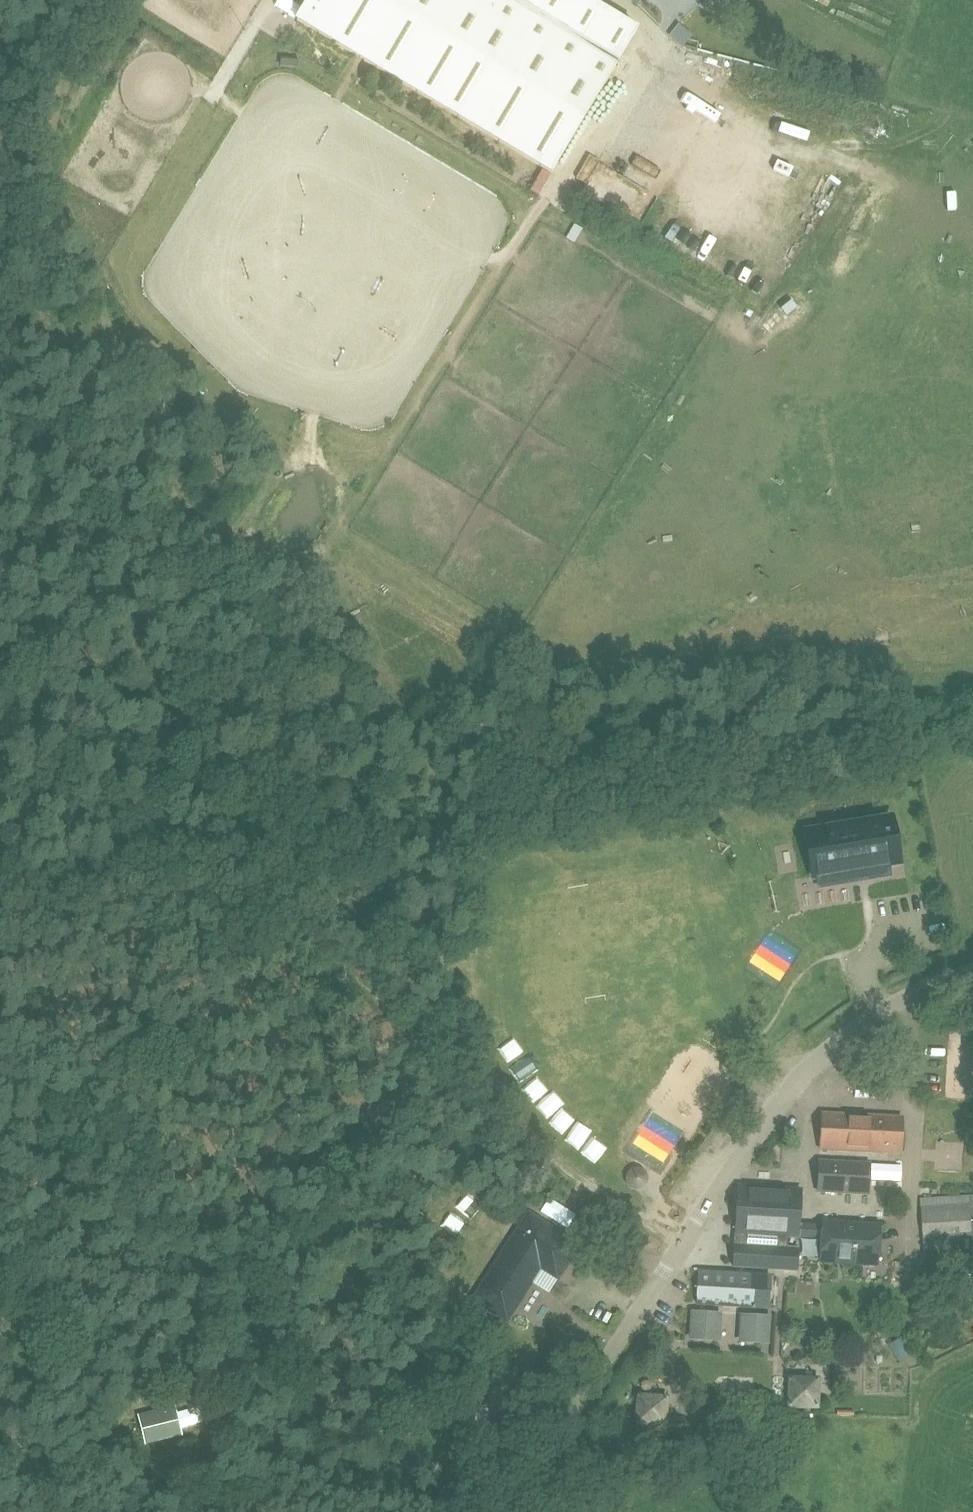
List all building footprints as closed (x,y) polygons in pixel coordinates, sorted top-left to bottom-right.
[(587,0),(307,0),(297,18),(550,172),(636,30),(587,0)] [(753,11),(744,28),(754,33),(763,16),(753,11)] [(682,46),(690,37),(678,27),(670,36),(682,46)] [(770,141),(777,130),(752,114),(745,125),(770,141)] [(318,641),(309,640),(308,649),(317,650),(318,641)] [(851,870),(852,875),(888,869),(887,864),(899,862),(892,818),(806,832),(813,877),(851,870)] [(900,1152),(902,1116),(823,1112),(821,1148),(900,1152)] [(639,1156),(668,1176),(690,1144),(661,1124),(639,1156)] [(937,1161),(938,1177),(972,1176),(972,1159),(937,1161)] [(892,1198),(891,1160),(871,1160),(873,1199),(892,1198)] [(868,1193),(870,1164),(819,1161),(818,1191),(868,1193)] [(642,1193),(655,1188),(649,1173),(636,1179),(642,1193)] [(733,1265),(797,1269),(798,1247),(784,1246),(784,1236),(821,1238),(820,1260),(876,1264),(878,1226),(822,1223),(822,1225),(799,1224),(801,1190),(738,1186),(735,1233),(736,1233),(736,1243),(734,1243),(733,1265)] [(922,1239),(971,1237),(969,1196),(920,1198),(922,1239)] [(552,1205),(547,1215),(567,1224),(571,1214),(552,1205)] [(530,1213),(475,1299),(508,1321),(542,1268),(559,1279),(580,1246),(530,1213)] [(752,1307),(754,1275),(700,1272),(698,1303),(752,1307)] [(721,1337),(723,1313),(691,1311),(690,1323),(694,1323),(693,1337),(704,1338),(704,1336),(721,1337)] [(772,1316),(740,1314),(738,1338),(756,1339),(756,1341),(766,1342),(767,1328),(771,1328),(772,1316)] [(791,1404),(815,1405),(816,1381),(792,1380),(791,1404)] [(662,1424),(665,1400),(641,1397),(638,1421),(662,1424)] [(185,1426),(207,1425),(206,1409),(184,1410),(185,1426)] [(179,1412),(144,1419),(149,1442),(183,1435),(179,1412)] [(512,1463),(515,1458),(506,1452),(503,1458),(512,1463)]
